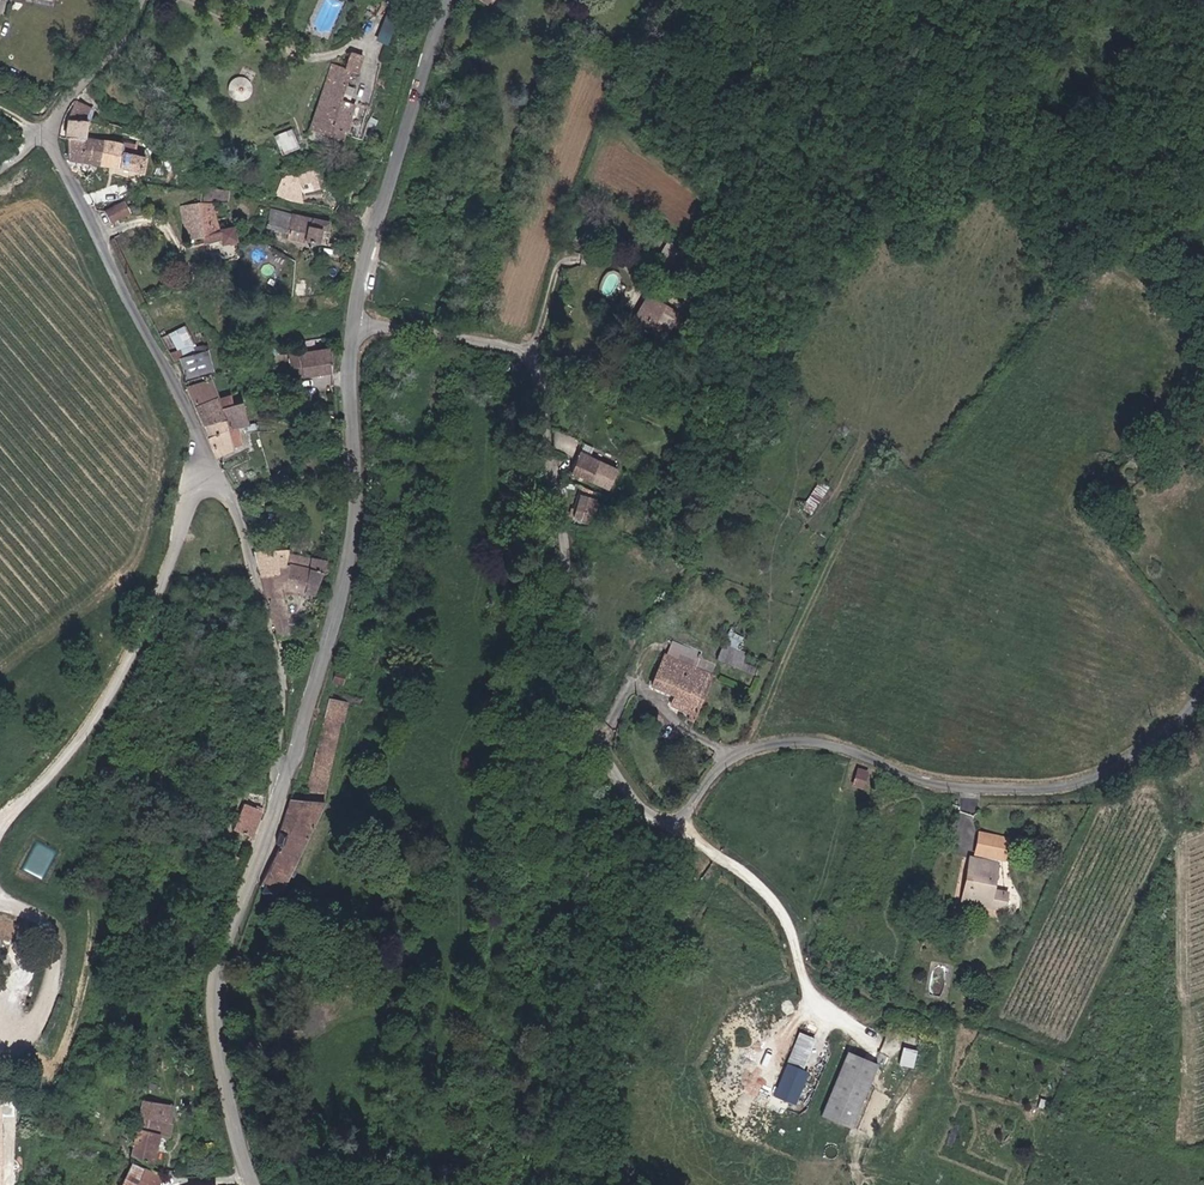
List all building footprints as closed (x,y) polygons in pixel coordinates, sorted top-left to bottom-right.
[(353,33),(357,38),(375,23),(371,18),(353,33)] [(384,43),(389,28),(379,25),(374,39),(384,43)] [(341,100),(350,70),(356,72),(362,53),(347,48),(342,65),(329,61),(308,128),(339,137),(350,102),(341,100)] [(231,97),(253,97),(253,78),(232,78),(231,97)] [(70,118),(65,138),(68,138),(83,139),(84,138),(86,121),(90,121),(95,108),(77,101),(70,118)] [(298,148),(292,129),(274,135),(281,154),(298,148)] [(69,159),(109,165),(113,141),(84,138),(83,139),(68,138),(69,159)] [(113,141),(109,165),(119,166),(143,171),(145,156),(123,152),(123,142),(113,141)] [(267,192),(303,200),(301,185),(312,183),(314,189),(325,186),(318,167),(300,173),(282,176),(278,186),(270,184),(267,192)] [(229,202),(232,190),(214,188),(202,196),(203,202),(182,204),(189,242),(207,238),(207,241),(222,237),(224,245),(238,242),(235,226),(220,229),(216,203),(229,202)] [(113,219),(131,210),(126,200),(108,209),(113,219)] [(273,225),(293,229),(296,213),(276,209),(273,225)] [(325,226),(331,227),(332,220),(296,213),(293,229),(292,236),(322,242),(325,226)] [(679,249),(670,243),(662,253),(670,260),(679,249)] [(301,282),(300,294),(314,295),(315,283),(301,282)] [(647,303),(631,326),(655,341),(669,319),(647,303)] [(655,341),(660,345),(675,323),(669,319),(655,341)] [(169,331),(177,352),(193,345),(184,324),(169,331)] [(335,370),(331,346),(292,353),(296,376),(335,370)] [(188,378),(212,371),(207,352),(181,360),(188,378)] [(213,379),(188,387),(196,404),(218,397),(213,379)] [(223,421),(226,430),(246,423),(238,402),(232,404),(229,394),(218,397),(223,421)] [(223,421),(218,397),(196,404),(193,405),(202,427),(223,421)] [(226,430),(223,421),(202,427),(215,457),(233,450),(226,430)] [(622,470),(580,452),(574,470),(616,487),(622,470)] [(817,480),(804,510),(815,514),(828,484),(817,480)] [(599,498),(583,493),(579,506),(595,511),(599,498)] [(277,640),(288,641),(281,589),(285,588),(290,564),(285,564),(289,549),(256,550),(277,640)] [(319,587),(327,561),(298,553),(287,590),(315,599),(319,587)] [(727,633),(717,657),(753,673),(759,658),(736,648),(740,639),(727,633)] [(703,652),(672,639),(652,684),(674,694),(669,704),(698,716),(717,673),(697,665),(703,652)] [(346,673),(336,671),(334,681),(344,683),(346,673)] [(284,831),(262,884),(287,887),(328,800),(352,702),(331,697),(314,770),(305,797),(291,798),(281,829),(284,831)] [(871,772),(859,768),(855,783),(867,787),(871,772)] [(233,832),(250,838),(262,807),(245,800),(233,832)] [(1014,836),(981,829),(976,851),(1008,858),(1014,836)] [(968,886),(974,859),(970,858),(964,885),(968,886)] [(996,864),(974,859),(968,886),(964,885),(961,899),(1003,909),(1006,894),(991,890),(996,864)] [(798,1028),(769,1088),(786,1096),(816,1036),(798,1028)] [(903,1045),(898,1061),(913,1066),(918,1050),(903,1045)] [(845,1049),(814,1110),(843,1125),(874,1063),(845,1049)] [(145,1097),(131,1155),(152,1160),(159,1132),(169,1134),(176,1105),(145,1097)] [(134,1162),(124,1184),(162,1184),(166,1175),(134,1162)]
